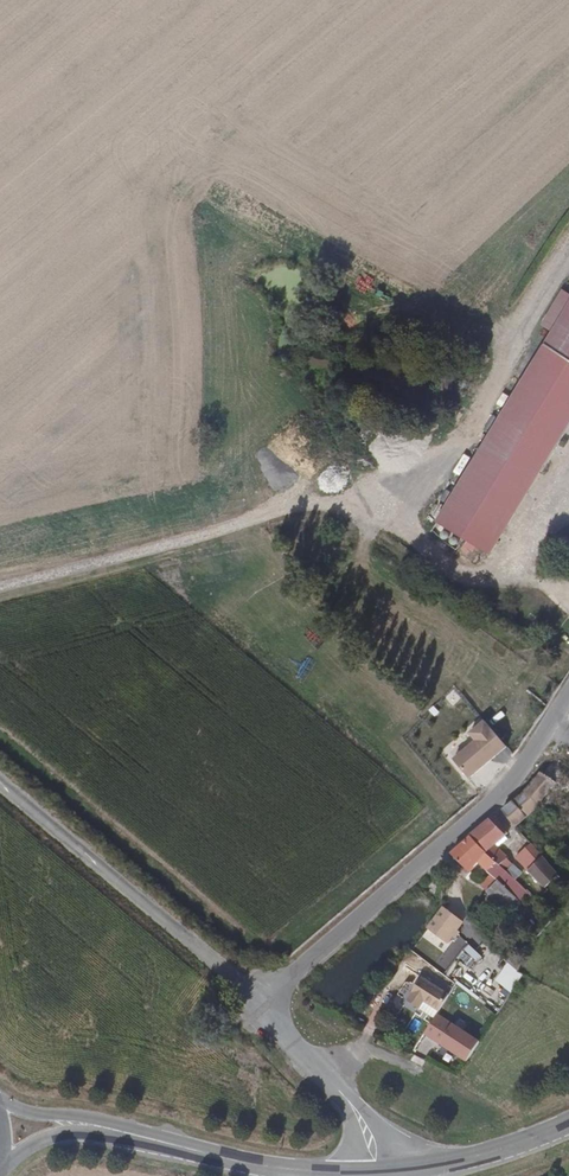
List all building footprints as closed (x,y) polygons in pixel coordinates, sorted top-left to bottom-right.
[(530,458),(568,390),(568,261),(492,394),(489,398),(453,462),(428,504),(483,539),(530,458)] [(440,372),(441,356),(430,356),(429,372),(440,372)] [(464,537),(468,532),(459,526),(455,532),(464,537)] [(485,721),(469,735),(475,742),(452,761),(469,781),(508,749),(485,721)] [(561,746),(538,771),(557,787),(568,773),(568,754),(561,746)] [(557,787),(538,771),(502,811),(515,829),(537,803),(552,815),(562,803),(552,794),(557,787)] [(568,830),(568,809),(562,803),(552,815),(568,830)] [(507,834),(495,817),(470,837),(505,877),(510,872),(506,867),(507,865),(491,847),(507,834)] [(505,877),(470,837),(460,845),(478,866),(483,862),(488,868),(486,870),(491,875),(478,887),(486,895),(494,887),(505,877)] [(514,847),(524,861),(534,853),(524,839),(514,847)] [(478,866),(460,845),(450,854),(464,871),(471,866),(473,869),(478,866)] [(539,892),(555,880),(547,869),(534,853),(524,861),(519,866),(539,892)] [(518,912),(494,887),(486,895),(484,896),(507,921),(518,912)] [(528,901),(533,897),(525,888),(519,892),(528,901)] [(458,924),(444,915),(436,925),(430,934),(448,946),(462,927),(458,924)] [(420,1011),(435,1020),(444,1003),(415,986),(405,1002),(406,1003),(402,1010),(415,1018),(420,1011)] [(496,1012),(502,1003),(484,990),(477,999),(496,1012)] [(481,1044),(438,1015),(424,1036),(466,1065),(481,1044)]
